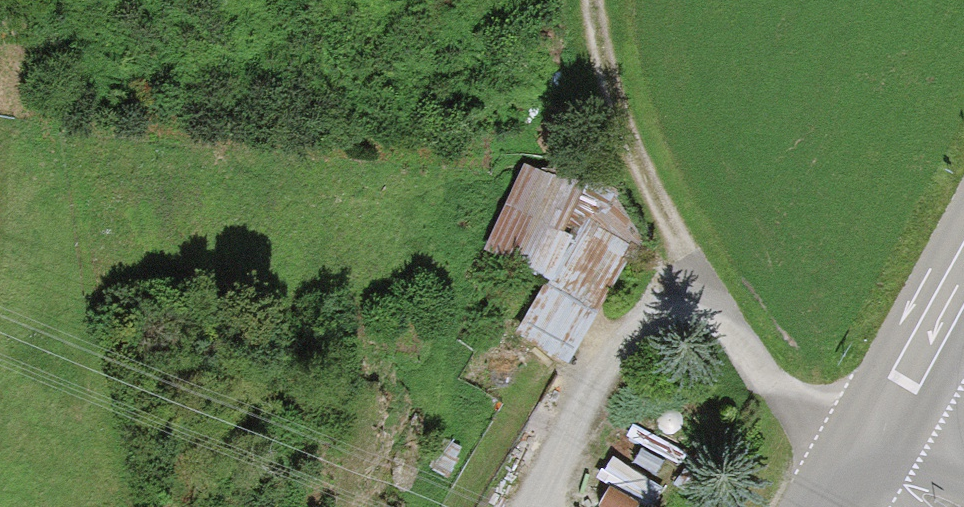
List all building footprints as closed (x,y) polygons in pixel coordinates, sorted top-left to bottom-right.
[(542,284),(515,339),(566,366),(630,247),(572,216),(593,178),(567,176),(562,185),(524,166),(480,253),(542,284)]
